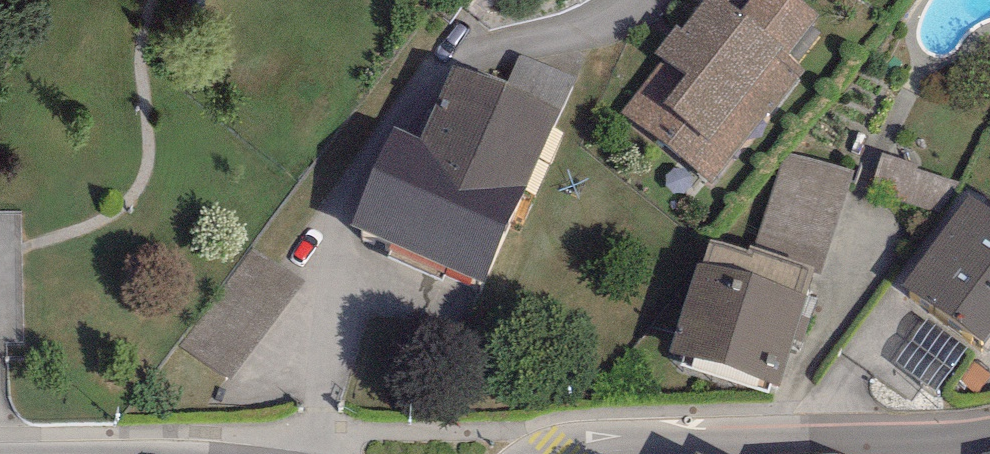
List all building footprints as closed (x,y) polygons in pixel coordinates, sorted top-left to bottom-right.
[(720,0),(704,0),(681,29),(678,26),(656,53),(665,59),(623,113),(715,184),(806,67),(787,53),(739,14),(720,0)] [(739,14),(787,53),(818,14),(801,0),(750,0),(739,14)] [(507,86),(452,63),(420,139),(393,128),(351,225),(392,242),(473,277),(486,283),(561,109),(575,77),(521,54),(507,86)] [(853,171),(783,150),(754,250),(815,269),(824,271),(853,171)] [(918,165),(881,153),(869,194),(946,213),(960,181),(916,168),(918,165)] [(970,193),(903,285),(983,344),(989,335),(989,207),(970,193)] [(469,287),(473,277),(392,242),(387,252),(469,287)] [(710,242),(703,263),(807,295),(815,269),(754,250),(752,255),(710,242)] [(302,282),(253,246),(182,345),(230,380),(302,282)] [(781,385),(807,295),(703,263),(697,261),(669,351),(781,385)] [(936,391),(967,348),(926,318),(895,361),(936,391)] [(974,361),(960,381),(977,393),(989,376),(989,372),(974,361)]
